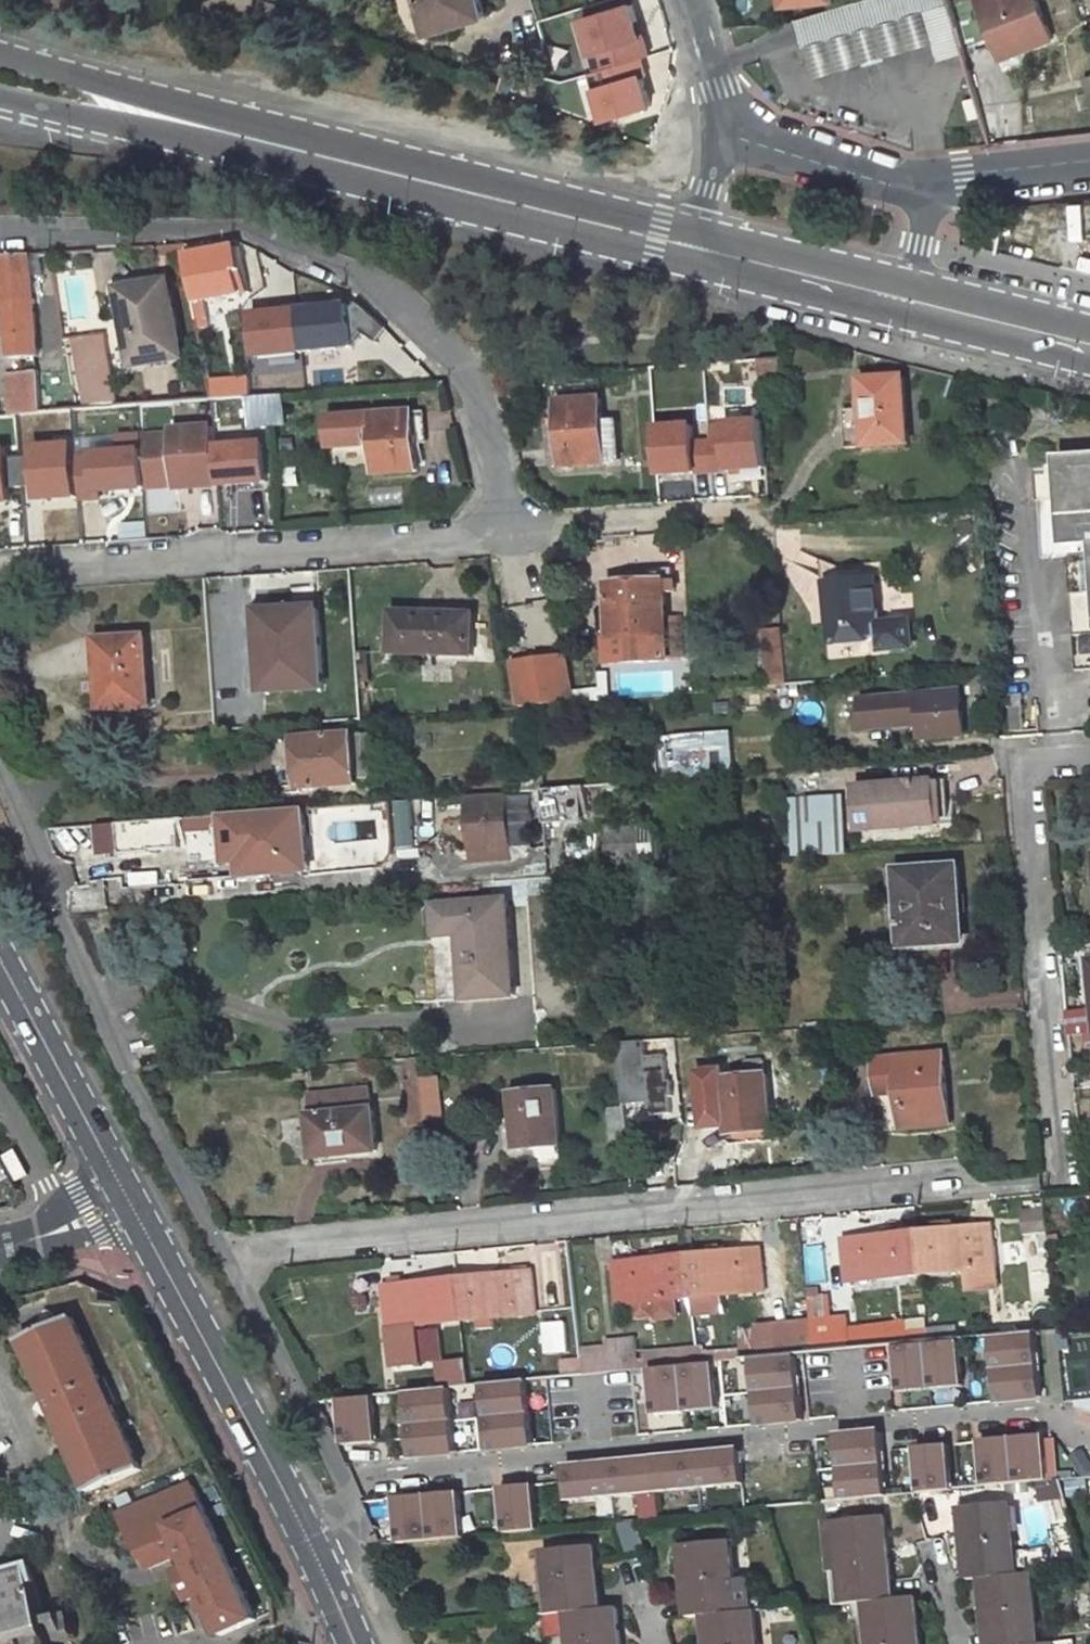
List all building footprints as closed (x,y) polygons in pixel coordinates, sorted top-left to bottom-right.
[(482,0),(423,0),(432,31),(487,16),(482,0)] [(928,12),(938,42),(943,61),(967,53),(952,0),(872,0),(821,16),(829,42),(856,34),(877,28),(928,12)] [(1038,0),(980,0),(1002,59),(1055,41),(1038,0)] [(614,124),(666,109),(636,4),(585,19),(614,124)] [(886,58),(938,42),(928,12),(877,28),(886,58)] [(856,34),(865,64),(886,58),(877,28),(856,34)] [(829,42),(839,72),(865,64),(856,34),(829,42)] [(252,300),(242,262),(192,275),(198,315),(252,300)] [(41,264),(40,274),(56,273),(55,263),(41,264)] [(12,365),(38,365),(30,265),(5,267),(12,365)] [(169,330),(164,297),(120,304),(133,377),(183,367),(176,329),(169,330)] [(252,322),(262,352),(277,347),(268,317),(252,322)] [(115,418),(105,346),(79,349),(89,420),(115,418)] [(308,371),(307,359),(256,361),(257,373),(308,371)] [(765,396),(788,393),(787,370),(764,372),(765,396)] [(764,372),(735,374),(737,407),(752,405),(751,398),(765,396),(764,372)] [(39,424),(36,380),(7,382),(8,426),(39,424)] [(288,406),(286,386),(271,387),(273,407),(288,406)] [(271,387),(211,392),(214,411),(254,408),(273,407),(271,387)] [(910,456),(905,392),(867,394),(872,426),(845,428),(848,461),(910,456)] [(274,432),(290,430),(288,406),(273,407),(274,432)] [(254,408),(256,433),(274,432),(273,407),(254,408)] [(623,462),(619,429),(606,430),(605,414),(565,417),(567,434),(555,436),(560,474),(611,468),(610,463),(623,462)] [(727,439),(713,439),(714,476),(771,474),(770,421),(726,422),(727,439)] [(417,478),(412,423),(374,426),(331,430),(334,461),(369,458),(368,447),(376,446),(379,481),(417,478)] [(701,427),(659,429),(662,473),(703,471),(701,427)] [(215,489),(213,436),(176,438),(178,491),(215,489)] [(27,447),(0,450),(0,502),(31,500),(27,447)] [(1060,460),(1068,550),(1089,548),(1089,458),(1060,460)] [(665,665),(660,604),(658,580),(634,582),(635,587),(613,588),(617,648),(631,648),(633,667),(665,665)] [(884,635),(881,595),(832,598),(836,655),(886,653),(887,661),(918,659),(918,634),(884,635)] [(248,620),(253,704),(317,699),(312,617),(248,620)] [(388,663),(474,666),(476,626),(389,623),(388,663)] [(148,702),(142,633),(97,636),(103,706),(148,702)] [(579,675),(525,680),(531,716),(582,712),(579,675)] [(1024,724),(1023,701),(1009,702),(1010,725),(1024,724)] [(975,748),(971,708),(870,713),(871,740),(932,736),(932,751),(975,748)] [(471,748),(470,731),(456,732),(458,749),(471,748)] [(667,781),(737,777),(735,732),(665,736),(667,781)] [(358,792),(354,743),(298,749),(302,798),(358,792)] [(551,800),(550,765),(536,765),(539,801),(551,800)] [(953,824),(950,791),(939,792),(942,825),(953,824)] [(939,792),(858,799),(860,832),(942,825),(939,792)] [(797,803),(802,857),(850,852),(846,798),(797,803)] [(537,848),(536,822),(525,811),(510,812),(514,861),(532,860),(537,848)] [(231,880),(318,875),(314,812),(228,816),(231,880)] [(472,816),(477,865),(514,861),(510,812),(472,816)] [(226,817),(100,824),(101,853),(228,846),(226,817)] [(642,866),(639,837),(612,839),(614,868),(642,866)] [(902,875),(906,930),(910,930),(911,948),(965,942),(963,921),(966,921),(961,870),(902,875)] [(457,938),(463,1009),(512,1005),(503,906),(433,912),(435,940),(457,938)] [(653,1118),(674,1116),(670,1054),(648,1055),(647,1042),(621,1044),(625,1105),(652,1103),(653,1118)] [(950,1126),(945,1054),(870,1061),(875,1096),(898,1094),(902,1132),(950,1126)] [(747,1080),(725,1081),(728,1137),(769,1135),(766,1078),(765,1079),(764,1066),(746,1066),(747,1080)] [(402,1089),(404,1107),(421,1105),(419,1088),(402,1089)] [(313,1163),(379,1157),(375,1114),(371,1114),(369,1096),(311,1102),(312,1119),(309,1120),(313,1163)] [(512,1099),(516,1156),(535,1155),(542,1155),(543,1174),(566,1173),(561,1096),(512,1099)] [(626,1144),(623,1101),(609,1102),(612,1145),(626,1144)] [(404,1107),(407,1133),(423,1132),(421,1105),(404,1107)] [(33,1169),(21,1146),(8,1153),(21,1176),(33,1169)] [(993,1226),(952,1231),(952,1226),(935,1228),(935,1233),(923,1235),(927,1273),(955,1270),(956,1292),(1000,1287),(993,1226)] [(890,1238),(853,1242),(858,1282),(927,1273),(923,1235),(905,1237),(904,1231),(889,1233),(890,1238)] [(723,1251),(710,1253),(710,1259),(692,1261),(696,1301),(770,1292),(764,1253),(724,1257),(723,1251)] [(660,1264),(617,1270),(623,1310),(662,1305),(665,1324),(683,1323),(681,1303),(696,1301),(692,1261),(675,1263),(674,1257),(660,1259),(660,1264)] [(537,1318),(533,1277),(456,1288),(461,1327),(537,1318)] [(456,1288),(386,1295),(389,1336),(461,1327),(456,1288)] [(846,1330),(845,1321),(830,1322),(827,1302),(808,1305),(810,1325),(813,1354),(848,1351),(846,1330)] [(24,1336),(91,1489),(144,1466),(76,1314),(24,1336)] [(932,1322),(846,1330),(848,1351),(880,1347),(934,1342),(932,1322)] [(810,1325),(776,1328),(778,1358),(813,1354),(810,1325)] [(996,1338),(999,1406),(1047,1403),(1044,1336),(996,1338)] [(604,1376),(643,1372),(640,1344),(601,1348),(601,1354),(604,1376)] [(669,1370),(703,1366),(702,1353),(668,1357),(669,1370)] [(584,1366),(585,1378),(604,1376),(601,1354),(583,1356),(584,1366)] [(561,1368),(563,1381),(585,1378),(584,1366),(561,1368)] [(490,1386),(493,1452),(539,1450),(536,1383),(490,1386)] [(458,1391),(412,1393),(415,1460),(461,1458),(458,1391)] [(345,1401),(347,1449),(384,1447),(381,1399),(345,1401)] [(890,1432),(843,1435),(847,1504),(894,1501),(890,1432)] [(1052,1437),(984,1441),(988,1489),(1028,1486),(1032,1546),(1053,1544),(1052,1530),(1072,1528),(1069,1484),(1055,1485),(1052,1437)] [(957,1448),(922,1450),(925,1494),(960,1492),(957,1448)] [(571,1500),(749,1490),(746,1453),(569,1463),(571,1500)] [(184,1550),(188,1558),(175,1564),(191,1599),(205,1593),(221,1625),(184,1636),(186,1643),(206,1643),(228,1638),(226,1631),(259,1614),(195,1482),(124,1511),(131,1527),(144,1558),(147,1565),(184,1550)] [(508,1536),(544,1533),(541,1486),(505,1488),(508,1536)] [(469,1542),(466,1494),(399,1498),(402,1546),(469,1542)] [(1015,1580),(1007,1514),(962,1519),(961,1519),(969,1585),(981,1584),(1015,1580)] [(144,1558),(131,1527),(114,1534),(126,1566),(144,1558)] [(840,1531),(849,1610),(872,1609),(895,1606),(892,1583),(883,1527),(840,1531)] [(726,1599),(720,1544),(677,1549),(686,1623),(700,1621),(746,1616),(744,1597),(726,1599)] [(544,1563),(549,1627),(570,1625),(598,1623),(595,1599),(590,1559),(544,1563)] [(0,1578),(0,1643),(53,1643),(32,1570),(0,1578)] [(1026,1579),(1015,1580),(981,1584),(989,1643),(1034,1643),(1026,1579)] [(913,1605),(895,1606),(872,1609),(876,1643),(919,1643),(913,1605)] [(746,1616),(700,1621),(703,1643),(750,1643),(746,1616)] [(571,1643),(616,1643),(614,1621),(598,1623),(570,1625),(571,1643)]
